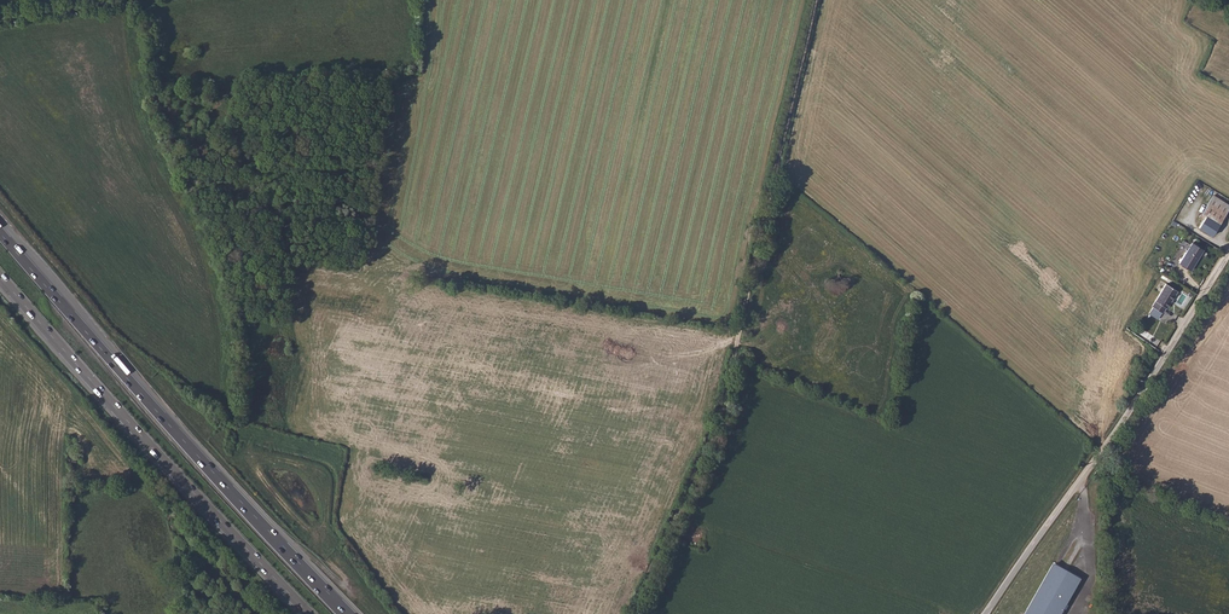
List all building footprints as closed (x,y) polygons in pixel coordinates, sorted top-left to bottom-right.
[(1219,223),(1228,207),(1228,205),(1212,195),(1201,212),(1219,223)] [(1197,216),(1202,220),(1198,227),(1211,236),(1219,223),(1201,212),(1200,212),(1197,216)] [(1178,263),(1190,270),(1203,249),(1192,242),(1178,263)] [(1157,319),(1161,314),(1166,307),(1165,307),(1176,290),(1166,284),(1151,307),(1152,308),(1149,314),(1157,319)] [(1080,581),(1054,565),(1024,613),(1061,613),(1080,581)]
